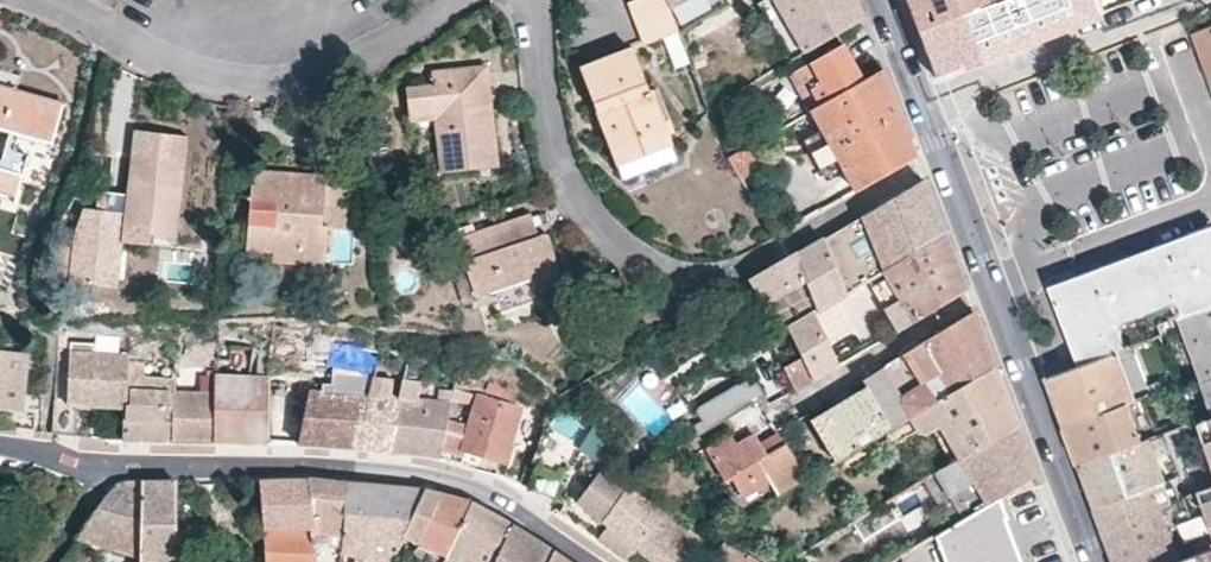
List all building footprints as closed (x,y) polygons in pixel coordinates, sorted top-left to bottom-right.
[(678,29),(665,0),(632,0),(628,1),(646,44),(678,29)] [(678,29),(679,31),(732,2),(731,0),(665,0),(678,29)] [(856,0),(762,0),(757,3),(791,60),(864,20),(856,0)] [(920,34),(993,6),(1001,1),(1001,0),(906,0),(920,34)] [(920,34),(937,79),(1101,15),(1095,0),(1004,0),(1001,1),(993,6),(920,34)] [(1193,33),(1210,79),(1210,26),(1193,33)] [(793,74),(812,110),(864,81),(844,46),(793,74)] [(651,94),(648,93),(632,48),(579,67),(618,165),(630,161),(672,145),(651,94)] [(495,167),(489,106),(481,107),(479,92),(487,92),(485,68),(429,74),(431,87),(407,89),(409,116),(433,114),(436,134),(441,173),(495,167)] [(16,151),(20,135),(52,144),(61,107),(16,93),(20,75),(0,70),(0,192),(17,197),(22,180),(29,156),(16,151)] [(824,131),(835,150),(900,115),(883,71),(864,81),(812,110),(824,131)] [(481,107),(489,106),(487,92),(479,92),(481,107)] [(834,186),(841,198),(914,156),(909,140),(901,143),(894,127),(903,123),(900,115),(835,150),(850,177),(834,186)] [(901,143),(909,140),(903,123),(894,127),(901,143)] [(191,134),(129,125),(120,188),(95,185),(92,208),(83,207),(73,275),(119,282),(125,237),(149,241),(150,229),(177,232),(191,134)] [(630,161),(634,172),(676,157),(672,145),(630,161)] [(739,180),(752,173),(758,159),(750,145),(728,158),(728,160),(739,180)] [(324,178),(323,187),(308,185),(308,177),(252,171),(245,247),(272,249),(325,255),(329,227),(322,227),(324,206),(344,207),(348,170),(325,168),(324,178)] [(323,187),(324,178),(308,177),(308,185),(323,187)] [(923,181),(861,216),(863,221),(872,243),(877,256),(884,271),(885,273),(933,244),(945,237),(923,181)] [(344,207),(324,206),(322,227),(329,227),(342,229),(344,207)] [(531,215),(514,219),(521,239),(537,234),(531,215)] [(504,287),(501,277),(525,269),(528,281),(531,285),(561,275),(548,236),(544,234),(539,234),(537,234),(521,239),(514,219),(456,239),(475,296),(504,287)] [(1140,313),(1168,304),(1176,301),(1210,394),(1210,225),(1188,234),(1191,243),(1177,248),(1141,262),(1114,272),(1078,286),(1075,277),(1051,285),(1067,324),(1074,321),(1086,350),(1090,360),(1118,350),(1127,347),(1118,322),(1140,313)] [(1188,234),(1139,253),(1123,259),(1089,272),(1075,277),(1078,286),(1114,272),(1141,262),(1177,248),(1191,243),(1188,234)] [(945,237),(933,244),(885,273),(869,282),(873,289),(888,280),(894,290),(913,323),(925,316),(940,307),(966,291),(954,261),(945,237)] [(795,255),(804,279),(816,310),(817,312),(846,295),(832,262),(823,239),(795,255)] [(832,262),(846,295),(869,282),(885,273),(884,271),(877,256),(872,243),(862,248),(832,262)] [(272,249),(271,261),(324,266),(325,255),(272,249)] [(804,279),(795,255),(750,281),(762,301),(799,283),(804,279)] [(501,277),(504,287),(528,281),(525,269),(501,277)] [(876,295),(886,312),(898,332),(913,323),(894,290),(888,280),(873,289),(876,295)] [(801,319),(796,311),(783,319),(788,327),(801,319)] [(866,388),(891,430),(956,392),(995,368),(985,343),(977,322),(973,312),(932,337),(905,354),(862,380),(866,388)] [(788,327),(787,328),(801,357),(783,368),(794,390),(838,366),(830,348),(818,323),(813,313),(801,319),(788,327)] [(1074,321),(1067,324),(1079,355),(1082,363),(1090,360),(1086,350),(1074,321)] [(76,436),(78,407),(123,409),(126,374),(126,355),(94,354),(95,345),(72,344),(72,352),(68,353),(64,404),(54,404),(51,404),(51,432),(76,436)] [(1146,395),(1152,392),(1132,345),(1127,347),(1118,350),(1090,360),(1082,363),(1049,375),(1068,426),(1137,399),(1146,395)] [(257,377),(216,375),(215,441),(265,442),(267,400),(267,372),(270,352),(260,350),(257,377)] [(9,406),(17,407),(16,427),(34,429),(35,410),(41,410),(42,397),(42,396),(20,394),(23,356),(0,353),(0,405),(9,406)] [(179,365),(177,376),(171,441),(215,441),(216,375),(217,366),(179,365)] [(932,432),(940,427),(959,459),(1017,426),(1012,414),(998,378),(995,368),(956,392),(891,430),(855,451),(856,453),(864,467),(870,464),(868,459),(879,452),(916,431),(917,433),(926,436),(932,432)] [(177,376),(126,374),(123,409),(121,440),(171,441),(177,376)] [(311,374),(308,391),(337,392),(340,376),(311,374)] [(340,376),(337,392),(308,391),(298,443),(356,447),(372,378),(340,376)] [(390,450),(401,398),(386,396),(390,379),(372,378),(356,447),(390,450)] [(403,380),(401,398),(390,450),(439,456),(441,448),(447,419),(453,390),(443,389),(440,400),(417,399),(420,381),(403,380)] [(748,392),(754,403),(758,401),(762,409),(769,405),(758,386),(748,392)] [(866,388),(859,392),(811,421),(814,426),(821,436),(836,462),(855,451),(891,430),(866,388)] [(480,395),(470,427),(447,419),(441,448),(464,454),(467,449),(502,460),(519,407),(480,395)] [(1146,395),(1137,399),(1068,426),(1081,463),(1089,460),(1160,433),(1157,425),(1152,413),(1149,404),(1146,395)] [(754,403),(742,410),(750,423),(766,415),(762,409),(758,401),(754,403)] [(1201,418),(1207,436),(1210,435),(1210,413),(1201,418)] [(571,470),(583,438),(543,424),(525,469),(555,480),(560,466),(571,470)] [(959,459),(951,464),(911,488),(886,502),(890,508),(904,533),(910,544),(915,550),(949,529),(1013,490),(1035,476),(1025,448),(1017,426),(959,459)] [(951,464),(959,459),(940,427),(932,432),(937,440),(951,464)] [(1184,473),(1168,430),(1160,433),(1089,460),(1081,463),(1099,507),(1151,486),(1159,507),(1180,499),(1177,490),(1172,477),(1180,475),(1184,473)] [(736,484),(743,496),(770,481),(774,488),(779,496),(799,484),(806,479),(790,452),(770,464),(765,456),(753,435),(735,446),(712,459),(716,467),(725,481),(732,477),(736,484)] [(735,446),(729,437),(706,450),(712,459),(735,446)] [(790,452),(785,444),(775,450),(765,456),(770,464),(790,452)] [(462,464),(464,454),(441,448),(439,456),(462,464)] [(663,513),(629,487),(633,482),(628,478),(624,474),(615,458),(579,505),(638,550),(665,514),(663,513)] [(1185,487),(1180,475),(1172,477),(1177,490),(1185,487)] [(262,520),(264,548),(265,561),(316,561),(314,545),(313,534),(309,492),(308,480),(259,480),(262,520)] [(343,536),(344,530),(347,484),(327,482),(308,480),(309,492),(313,534),(316,533),(326,534),(343,536)] [(140,494),(139,556),(139,561),(175,561),(175,528),(176,508),(176,482),(140,483),(140,494)] [(109,492),(102,499),(92,515),(76,538),(102,546),(139,556),(140,494),(140,483),(124,484),(119,485),(109,492)] [(350,531),(358,531),(358,545),(378,546),(377,556),(395,557),(396,554),(404,537),(419,506),(426,490),(382,488),(347,484),(344,530),(350,531)] [(1180,499),(1159,507),(1151,486),(1099,507),(1119,561),(1167,561),(1210,546),(1210,487),(1180,499)] [(774,488),(767,493),(723,519),(704,530),(713,535),(761,506),(779,496),(774,488)] [(426,490),(419,506),(404,537),(418,544),(426,528),(433,512),(441,494),(426,490)] [(949,529),(915,550),(901,558),(902,561),(1019,561),(1002,517),(1020,510),(1013,490),(949,529)] [(433,512),(426,528),(418,544),(435,551),(439,552),(434,561),(444,561),(446,559),(452,545),(467,511),(470,503),(455,499),(441,494),(433,512)] [(512,526),(478,507),(470,503),(467,511),(452,545),(446,559),(453,561),(495,561),(512,526)] [(640,551),(655,561),(693,561),(706,545),(691,533),(667,516),(665,514),(638,550),(640,551)] [(495,561),(550,561),(554,553),(531,538),(512,526),(495,561)] [(377,556),(378,546),(358,545),(358,531),(350,531),(344,530),(343,536),(343,547),(343,553),(377,556)] [(313,534),(314,545),(332,546),(343,547),(343,536),(326,534),(316,533),(313,534)] [(757,561),(754,559),(730,548),(723,544),(720,544),(716,542),(711,552),(717,556),(724,561),(757,561)] [(139,556),(102,546),(94,561),(139,561),(139,556)] [(1167,561),(1210,561),(1210,546),(1167,561)] [(554,553),(550,561),(567,561),(554,553)]
